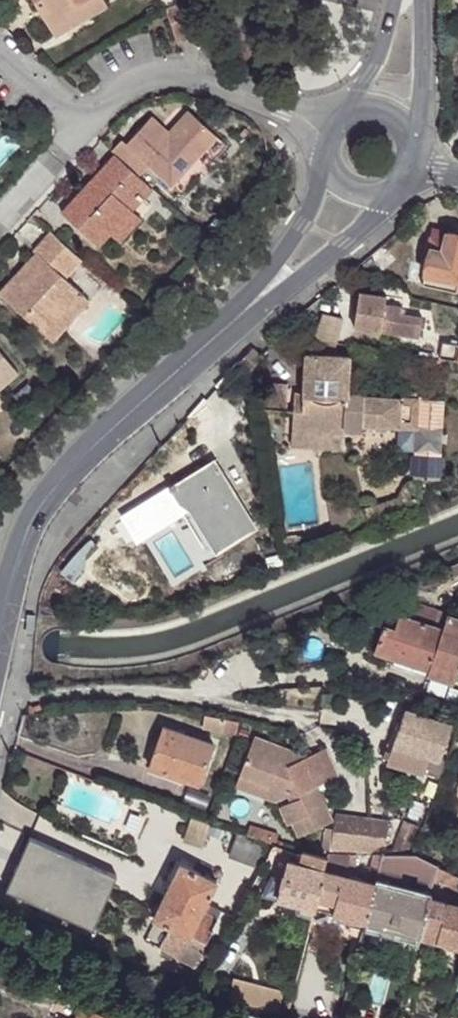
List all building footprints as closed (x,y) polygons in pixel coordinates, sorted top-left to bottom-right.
[(49,27),(96,0),(34,0),(49,27)] [(103,0),(96,0),(49,27),(54,34),(105,5),(103,0)] [(26,97),(11,111),(18,118),(33,103),(26,97)] [(138,173),(146,164),(171,183),(213,137),(185,109),(175,120),(181,127),(176,133),(169,126),(166,130),(150,115),(124,143),(119,138),(110,147),(114,151),(138,173)] [(175,120),(169,126),(176,133),(181,127),(175,120)] [(140,197),(151,185),(138,173),(114,151),(92,174),(98,180),(88,190),(82,184),(57,210),(97,245),(108,233),(130,209),(125,204),(135,193),(140,197)] [(98,180),(92,174),(82,184),(88,190),(98,180)] [(130,209),(140,197),(135,193),(125,204),(130,209)] [(138,216),(130,209),(108,233),(116,240),(138,216)] [(82,256),(50,227),(29,248),(33,252),(39,257),(17,281),(11,276),(0,287),(0,295),(40,330),(77,291),(62,277),(82,256)] [(411,264),(407,280),(410,284),(421,286),(456,294),(457,286),(457,284),(457,233),(447,231),(433,228),(432,237),(425,267),(411,264)] [(39,257),(33,252),(11,276),(17,281),(39,257)] [(358,289),(352,325),(417,336),(421,315),(400,312),(403,297),(358,289)] [(85,300),(77,291),(40,330),(48,338),(85,300)] [(321,312),(313,336),(335,340),(340,315),(321,312)] [(335,340),(313,336),(313,352),(335,353),(335,340)] [(445,359),(456,360),(457,350),(457,343),(442,340),(439,356),(445,359)] [(15,361),(0,348),(0,376),(15,361)] [(335,353),(313,352),(306,352),(304,394),(343,396),(346,396),(346,393),(348,354),(335,353)] [(439,356),(420,354),(418,364),(443,368),(445,359),(439,356)] [(267,381),(265,407),(288,408),(290,383),(267,381)] [(343,396),(304,394),(296,394),(295,410),(305,411),(303,432),(347,435),(348,426),(365,427),(365,422),(366,394),(363,393),(363,397),(346,396),(343,396)] [(420,398),(366,394),(365,422),(385,423),(385,417),(419,419),(420,398)] [(418,425),(416,477),(442,479),(447,399),(420,398),(419,419),(418,425)] [(346,452),(347,435),(303,432),(305,411),(295,410),(293,448),(346,452)] [(385,417),(385,423),(418,425),(419,419),(385,417)] [(223,484),(227,481),(214,460),(177,481),(177,480),(168,484),(169,488),(171,487),(180,502),(190,508),(216,551),(254,528),(243,509),(239,512),(223,484)] [(243,509),(227,481),(223,484),(239,512),(243,509)] [(88,540),(70,560),(75,565),(82,557),(84,559),(96,546),(88,540)] [(75,565),(70,560),(60,572),(71,583),(84,559),(82,557),(75,565)] [(427,676),(454,686),(457,674),(457,616),(416,601),(409,619),(400,615),(395,628),(384,625),(374,652),(388,657),(390,654),(431,667),(427,676)] [(423,674),(427,676),(431,667),(429,667),(390,654),(388,657),(374,652),(368,651),(367,655),(423,674)] [(440,760),(452,725),(445,722),(405,710),(387,762),(437,779),(445,761),(440,760)] [(236,720),(203,714),(200,729),(234,735),(236,720)] [(161,725),(148,761),(161,765),(160,770),(197,784),(211,743),(161,725)] [(303,814),(310,829),(333,817),(315,782),(335,771),(321,745),(302,754),(285,763),(278,760),(283,747),(252,736),(237,774),(267,785),(264,794),(275,798),(288,792),(291,799),(281,803),(290,821),(295,819),(303,814)] [(285,763),(302,754),(283,747),(278,760),(285,763)] [(161,765),(148,761),(146,766),(160,770),(161,765)] [(234,783),(264,794),(267,785),(237,774),(234,783)] [(302,833),(310,829),(303,814),(295,819),(302,833)] [(333,851),(341,851),(349,851),(373,852),(386,846),(389,820),(337,814),(334,835),(334,842),(326,841),(325,848),(333,848),(333,851)] [(409,850),(417,827),(405,822),(396,845),(409,850)] [(274,831),(247,823),(244,831),(271,841),(274,831)] [(235,831),(227,855),(257,866),(265,842),(235,831)] [(334,842),(334,835),(327,834),(326,841),(334,842)] [(116,876),(29,836),(6,889),(43,906),(38,915),(56,923),(60,914),(77,921),(71,936),(87,943),(116,876)] [(327,855),(324,869),(343,874),(344,869),(348,869),(349,851),(341,851),(333,851),(328,851),(327,855)] [(379,864),(382,852),(373,852),(367,881),(374,883),(379,864)] [(394,852),(382,852),(379,864),(410,865),(413,853),(408,852),(394,852)] [(427,897),(435,878),(441,867),(413,853),(410,865),(408,870),(427,876),(419,895),(427,897)] [(294,861),(324,869),(327,855),(295,854),(294,861)] [(278,899),(314,908),(324,869),(294,861),(288,860),(287,863),(283,878),(278,899)] [(216,881),(178,863),(152,918),(168,925),(156,950),(192,967),(215,919),(219,910),(205,903),(216,881)] [(441,867),(435,878),(457,889),(457,875),(441,867)] [(314,908),(365,921),(374,883),(367,881),(343,874),(324,869),(314,908)] [(261,894),(278,899),(283,878),(279,877),(270,875),(261,894)] [(365,921),(418,935),(427,897),(419,895),(374,883),(365,921)] [(457,905),(457,900),(457,897),(443,893),(442,900),(457,905)] [(457,905),(442,900),(427,897),(418,935),(457,946),(457,905)] [(279,1013),(285,991),(234,976),(227,998),(279,1013)] [(283,1010),(288,1011),(291,1000),(285,998),(283,1010)] [(76,1017),(108,1017),(82,1005),(76,1017)]
